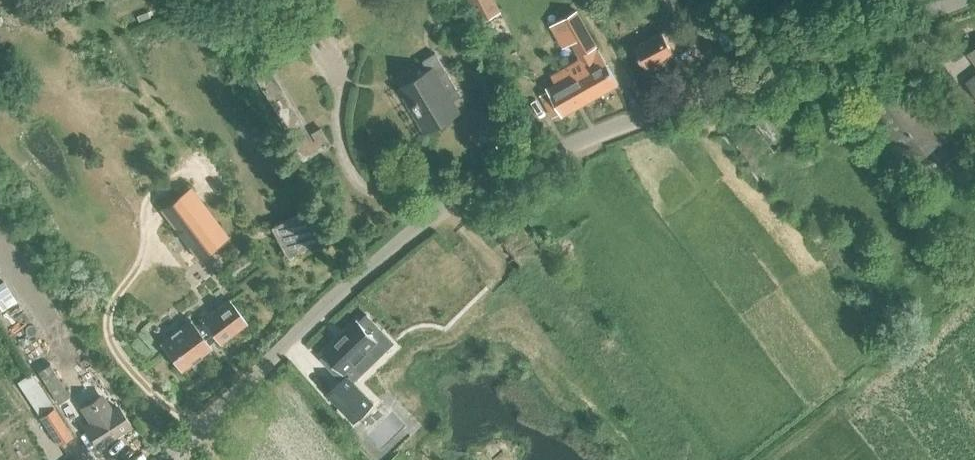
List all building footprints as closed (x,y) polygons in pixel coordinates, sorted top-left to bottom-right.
[(479,22),(501,11),(495,0),(468,0),(479,22)] [(669,21),(686,11),(680,0),(658,0),(669,21)] [(572,43),(581,58),(551,75),(556,85),(541,95),(553,116),(561,111),(563,115),(618,83),(577,10),(560,20),(572,43)] [(634,45),(646,68),(683,48),(672,26),(634,45)] [(423,60),(431,73),(407,88),(404,83),(403,84),(430,129),(431,129),(429,125),(453,110),(455,115),(456,114),(446,98),(458,91),(460,95),(461,95),(436,52),(423,60)] [(870,105),(913,161),(930,148),(943,165),(964,149),(938,116),(927,125),(897,85),(870,105)] [(286,141),(298,163),(332,144),(320,123),(286,141)] [(221,240),(186,187),(156,207),(191,260),(221,240)] [(272,227),(285,249),(290,259),(322,240),(304,208),(272,227)] [(170,334),(170,335),(159,343),(180,371),(191,363),(192,363),(193,363),(192,362),(200,356),(200,357),(202,356),(201,355),(212,347),(208,343),(215,338),(219,344),(247,323),(229,299),(201,320),(202,321),(195,326),(190,319),(180,327),(178,328),(171,334),(171,333),(170,334)] [(326,353),(321,358),(331,369),(336,364),(346,375),(328,393),(354,420),(372,403),(350,380),(364,366),(357,359),(376,341),(373,338),(381,331),(366,316),(359,323),(357,320),(324,351),(326,353)] [(38,371),(58,403),(70,396),(49,363),(38,371)] [(30,374),(16,382),(39,417),(56,444),(70,435),(52,408),(30,374)] [(85,427),(96,444),(127,424),(117,406),(109,411),(98,395),(82,406),(93,422),(85,427)]
